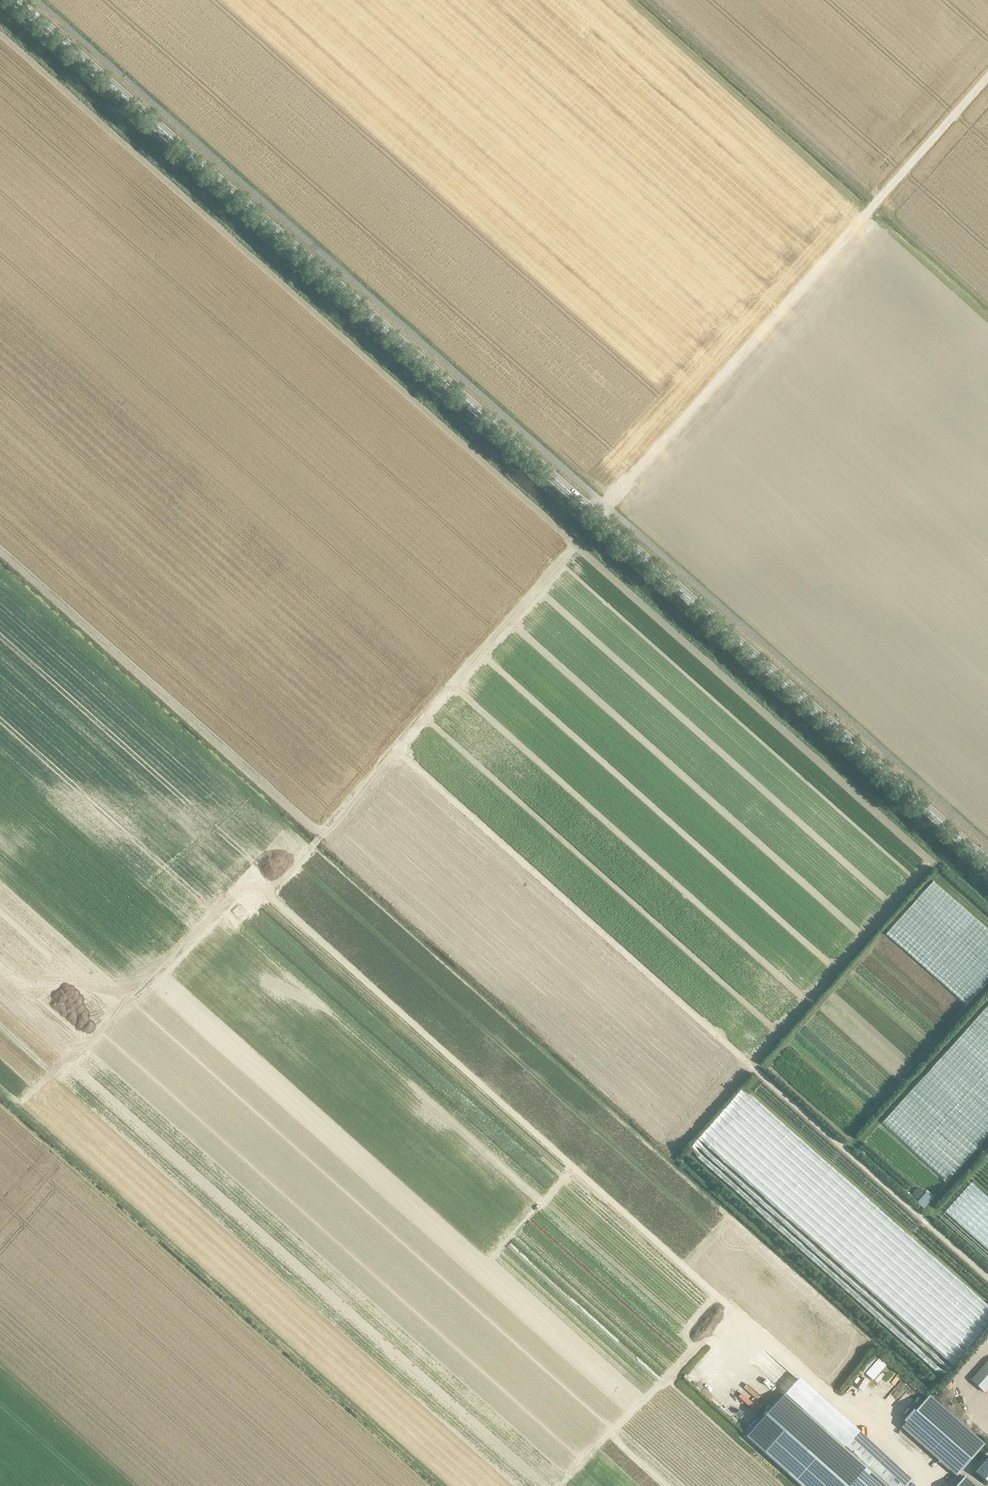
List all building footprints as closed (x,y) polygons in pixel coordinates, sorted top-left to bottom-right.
[(987,983),(987,929),(934,881),(886,935),(967,1007),(987,983)] [(881,1123),(946,1182),(987,1136),(987,1006),(881,1123)] [(946,1211),(959,1223),(965,1217),(969,1217),(969,1210),(976,1202),(979,1206),(985,1206),(985,1215),(987,1217),(987,1195),(972,1181),(946,1211)] [(933,1200),(926,1194),(917,1204),(924,1210),(933,1200)] [(872,1380),(886,1365),(879,1359),(865,1373),(872,1380)] [(987,1388),(987,1361),(972,1379),(985,1391),(987,1388)] [(747,1437),(765,1453),(802,1485),(904,1485),(911,1477),(859,1431),(844,1447),(816,1424),(803,1412),(793,1403),(785,1395),(747,1437)] [(986,1445),(934,1398),(932,1396),(904,1427),(958,1475),(986,1445)] [(976,1472),(987,1483),(987,1458),(976,1472)] [(965,1476),(957,1485),(976,1485),(965,1476)]
